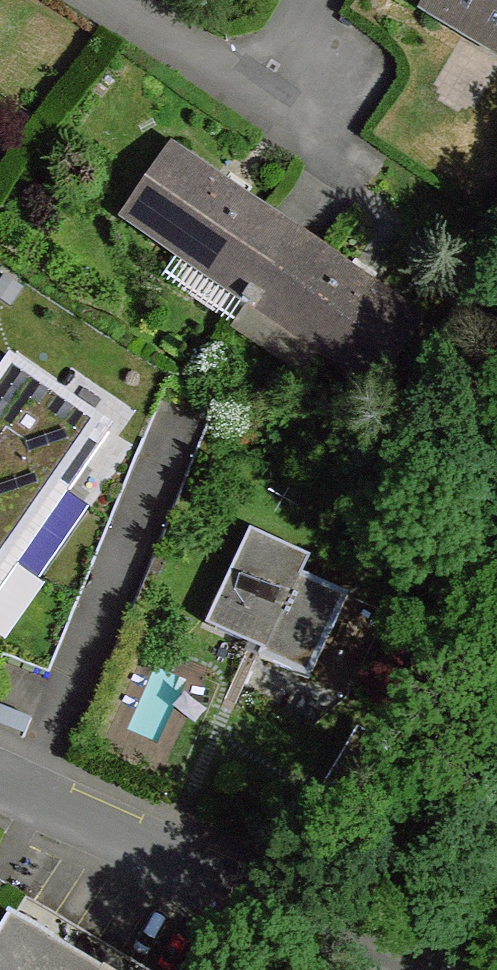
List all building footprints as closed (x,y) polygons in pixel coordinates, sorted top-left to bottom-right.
[(429,7),(496,48),(496,0),(433,0),(429,7)] [(263,213),(174,152),(129,217),(251,300),(296,236),(263,213)] [(296,236),(251,300),(375,385),(419,321),(327,257),(296,236)] [(0,377),(0,444),(66,490),(110,428),(11,361),(0,377)] [(16,562),(66,490),(0,444),(0,551),(16,562)] [(309,557),(251,530),(206,625),(262,651),(259,657),(309,679),(348,594),(301,573),(309,557)] [(16,562),(0,551),(0,585),(16,562)] [(366,769),(335,757),(315,803),(346,815),(366,769)] [(0,940),(0,969),(88,969),(10,924),(0,940)]
